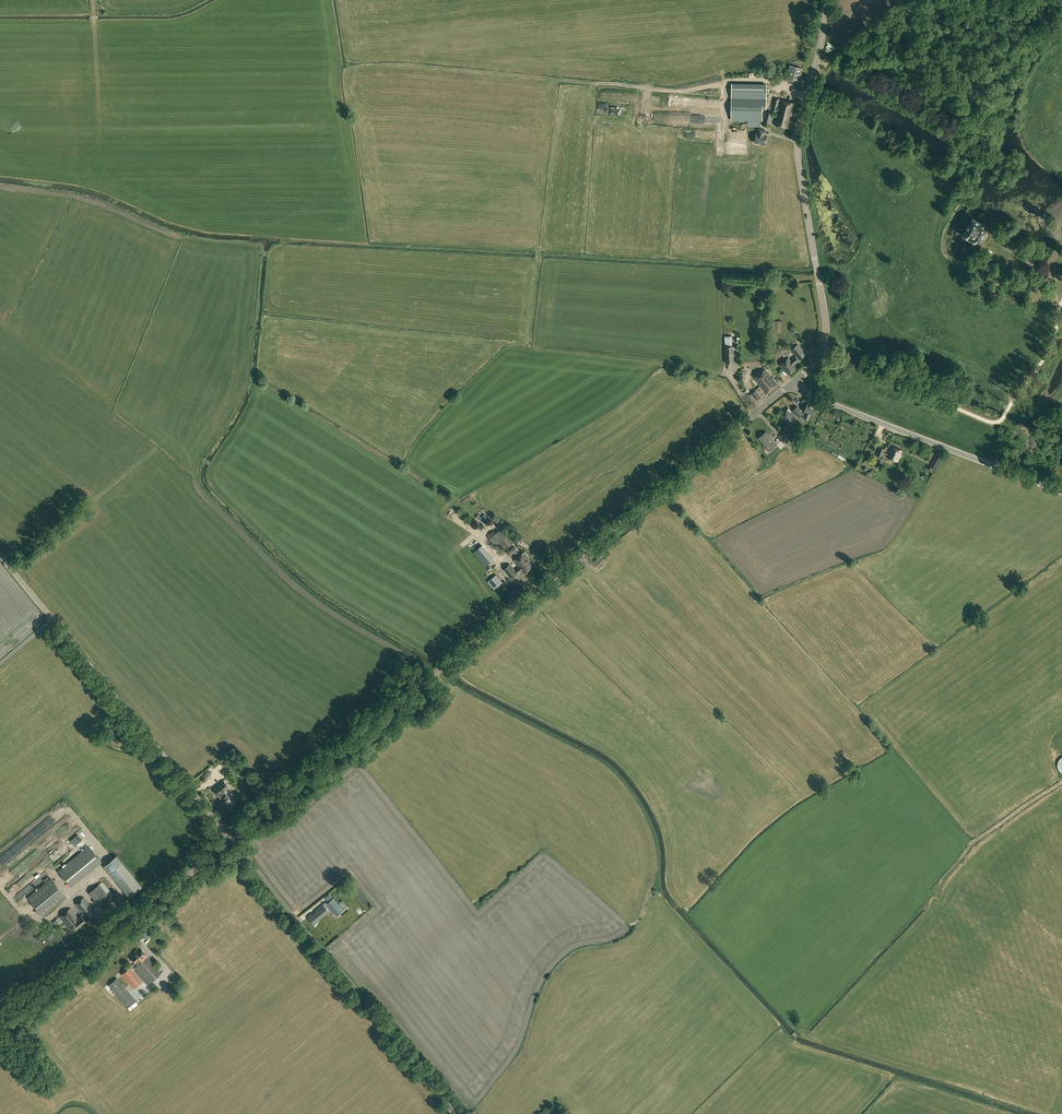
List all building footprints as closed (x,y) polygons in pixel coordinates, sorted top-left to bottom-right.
[(787,79),(799,82),(803,68),(790,65),(787,79)] [(767,84),(732,84),(732,119),(762,120),(762,110),(766,110),(767,84)] [(762,124),(770,126),(774,113),(776,114),(780,99),(775,98),(771,113),(766,111),(762,124)] [(774,124),(789,128),(795,103),(781,100),(774,124)] [(764,145),(764,144),(765,145),(768,136),(765,135),(766,130),(758,128),(757,133),(756,133),(754,142),(761,143),(761,144),(764,145)] [(988,227),(972,217),(962,235),(977,244),(988,227)] [(756,288),(759,294),(765,290),(761,284),(756,288)] [(772,333),(781,334),(782,321),(773,320),(772,333)] [(725,346),(725,363),(734,363),(734,346),(732,346),(732,336),(724,336),(725,343),(725,346)] [(771,350),(776,356),(782,351),(780,350),(784,348),(782,343),(776,345),(771,350)] [(785,369),(789,374),(796,369),(795,367),(796,366),(794,364),(806,354),(798,344),(791,350),(796,356),(791,360),(789,358),(780,365),(784,369),(785,369)] [(726,373),(732,375),(735,366),(728,364),(726,373)] [(754,378),(766,392),(777,383),(765,369),(754,378)] [(751,394),(757,400),(760,397),(755,391),(751,394)] [(803,413),(801,414),(804,416),(804,418),(809,420),(811,415),(814,416),(817,408),(807,404),(804,411),(806,412),(805,414),(803,413)] [(792,410),(798,417),(801,414),(803,413),(797,406),(792,410)] [(788,425),(797,417),(789,408),(780,415),(788,425)] [(759,437),(769,451),(777,445),(767,431),(759,437)] [(792,446),(798,453),(809,444),(809,443),(813,440),(808,434),(792,446)] [(876,456),(882,458),(885,448),(880,446),(876,456)] [(888,457),(897,461),(902,450),(892,447),(888,457)] [(478,515),(476,518),(485,524),(487,521),(482,517),(478,515)] [(499,543),(505,550),(515,541),(503,526),(489,538),(496,546),(499,543)] [(473,552),(485,566),(494,559),(482,545),(473,552)] [(510,564),(505,568),(504,569),(512,579),(522,570),(525,574),(535,565),(524,552),(514,561),(519,567),(515,570),(510,564)] [(488,581),(494,589),(503,582),(496,574),(488,581)] [(125,736),(122,730),(110,735),(113,741),(119,738),(119,739),(121,738),(121,737),(125,736)] [(217,793),(228,808),(234,804),(229,797),(224,792),(229,788),(227,785),(224,780),(213,789),(217,793)] [(79,846),(84,842),(78,835),(70,841),(75,846),(77,844),(79,846)] [(66,857),(73,853),(69,847),(62,852),(66,857)] [(60,872),(71,886),(100,863),(89,849),(60,872)] [(142,887),(117,856),(104,866),(129,898),(142,887)] [(27,897),(43,916),(67,897),(51,878),(49,879),(45,883),(27,897)] [(29,888),(32,886),(27,880),(24,882),(29,888)] [(102,889),(92,897),(99,906),(113,895),(102,881),(99,884),(102,889)] [(89,892),(92,897),(102,889),(99,884),(89,892)] [(338,892),(341,896),(351,888),(348,884),(338,892)] [(60,916),(72,932),(86,921),(96,912),(83,897),(75,904),(83,914),(78,918),(70,908),(60,916)] [(307,917),(314,924),(318,921),(317,920),(330,909),(336,916),(343,909),(347,906),(342,900),(338,903),(333,898),(326,904),(325,902),(316,910),(317,911),(313,914),(312,913),(307,917)] [(142,934),(146,939),(155,932),(152,927),(142,934)] [(133,968),(147,984),(161,972),(145,954),(141,950),(131,958),(137,965),(133,968)] [(141,993),(123,972),(108,985),(126,1006),(141,993)]
